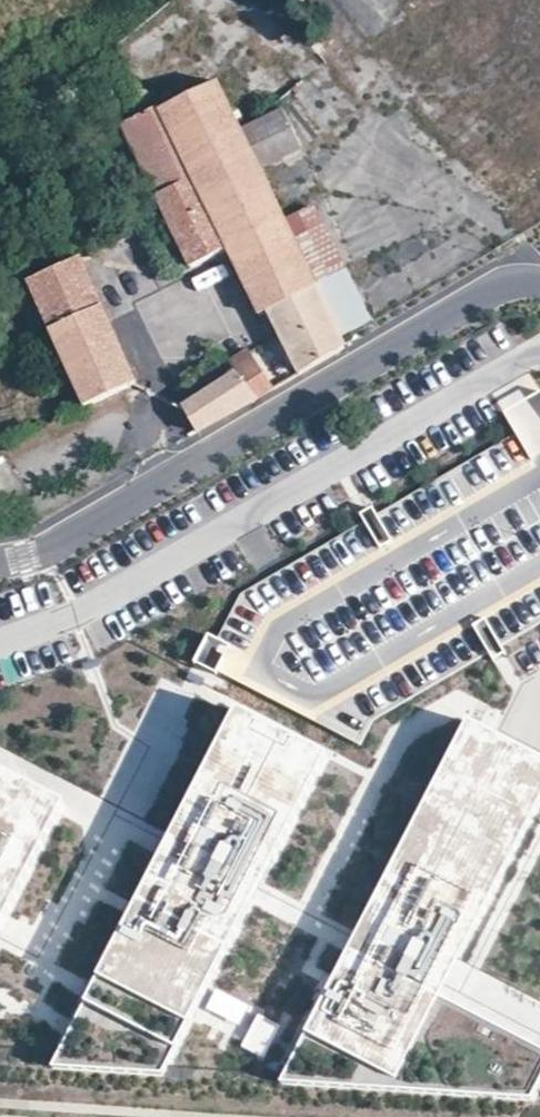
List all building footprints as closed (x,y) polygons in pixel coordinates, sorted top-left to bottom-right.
[(267,310),(297,373),(346,345),(314,288),(282,221),(258,170),(239,129),(216,81),(159,113),(226,250),(240,281),(256,315),(267,310)] [(121,126),(188,269),(226,250),(159,113),(157,109),(121,126)] [(239,129),(258,170),(300,149),(281,109),(239,129)] [(282,221),(314,288),(346,271),(315,205),(282,221)] [(28,276),(87,403),(135,383),(78,259),(49,272),(46,267),(28,276)] [(236,372),(249,388),(257,397),(275,386),(246,346),(226,359),(234,370),(236,372)] [(181,407),(195,430),(255,396),(249,388),(236,372),(181,407)] [(330,749),(239,703),(53,1066),(164,1073),(330,749)] [(466,723),(285,1077),(536,1094),(539,1086),(539,1049),(440,999),(539,803),(539,760),(466,723)] [(0,763),(0,920),(63,794),(0,763)]
